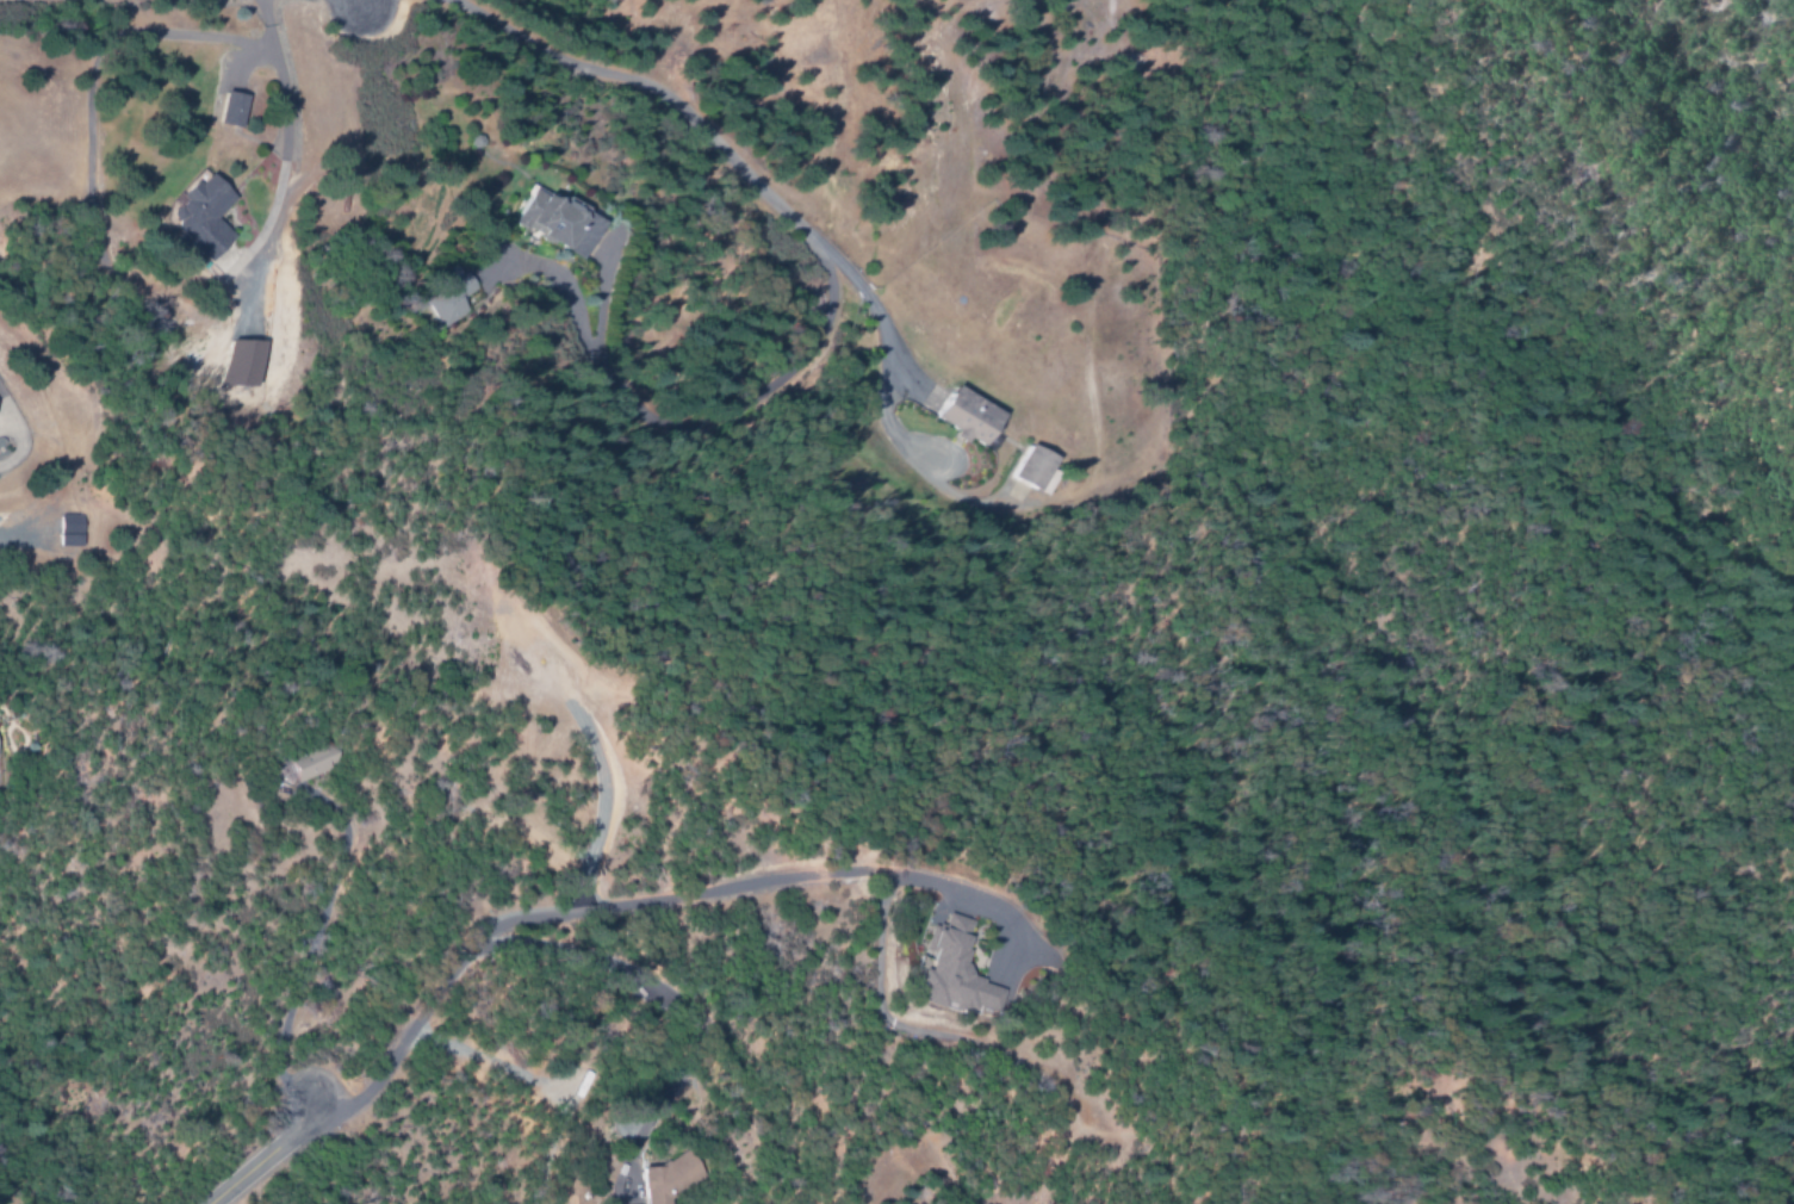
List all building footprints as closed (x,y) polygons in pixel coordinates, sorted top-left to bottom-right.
[(212,123),(236,129),(244,98),(220,91),(212,123)] [(205,261),(229,236),(211,218),(229,198),(204,174),(194,185),(189,180),(156,214),(205,261)] [(596,218),(556,200),(555,201),(523,187),(505,226),(577,259),(596,218)] [(466,312),(458,301),(473,290),(460,271),(455,275),(448,265),(439,272),(446,283),(419,302),(439,331),(466,312)] [(263,342),(225,341),(224,386),(262,387),(263,342)] [(997,415),(948,386),(929,418),(952,432),(948,438),(960,445),(963,440),(977,448),(997,415)] [(1052,476),(1045,472),(1051,459),(1023,445),(1007,480),(1042,497),(1052,476)] [(77,547),(77,516),(55,516),(54,546),(77,547)] [(279,761),(286,783),(332,769),(327,753),(314,757),(313,751),(279,761)] [(970,922),(944,914),(939,931),(930,929),(924,950),(928,951),(922,972),(915,969),(906,1000),(936,1009),(937,1005),(973,1016),(975,1011),(990,1016),(999,986),(955,973),(970,922)] [(656,1192),(663,1192),(695,1177),(683,1151),(649,1168),(633,1168),(635,1203),(657,1203),(656,1192)]
